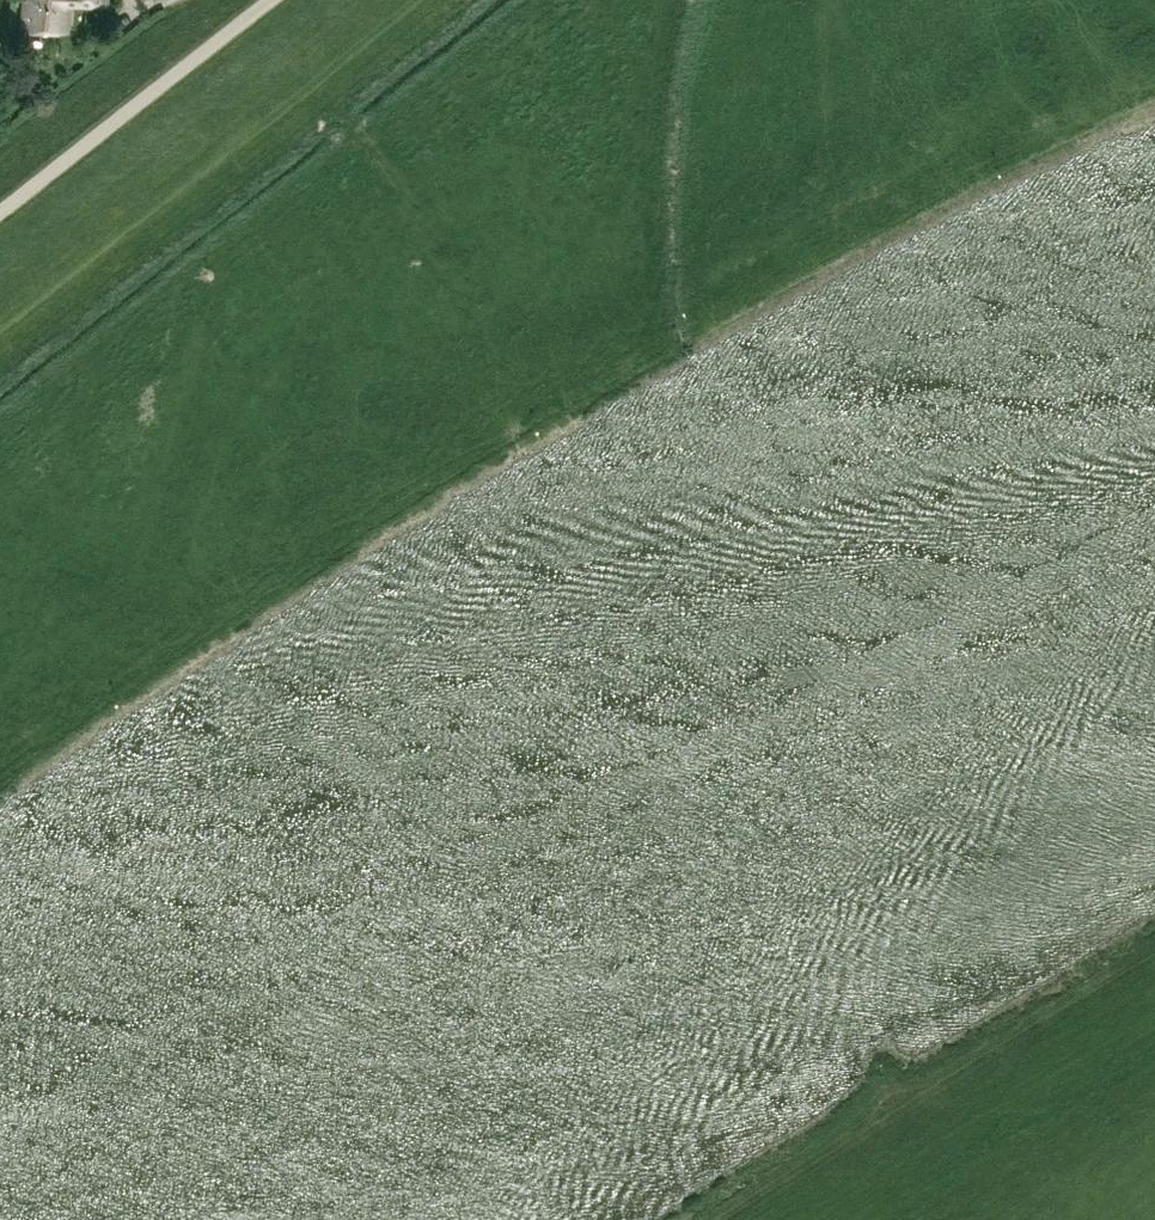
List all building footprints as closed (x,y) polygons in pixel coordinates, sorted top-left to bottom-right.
[(107,0),(23,0),(21,29),(67,31),(70,6),(106,5),(107,0)]
